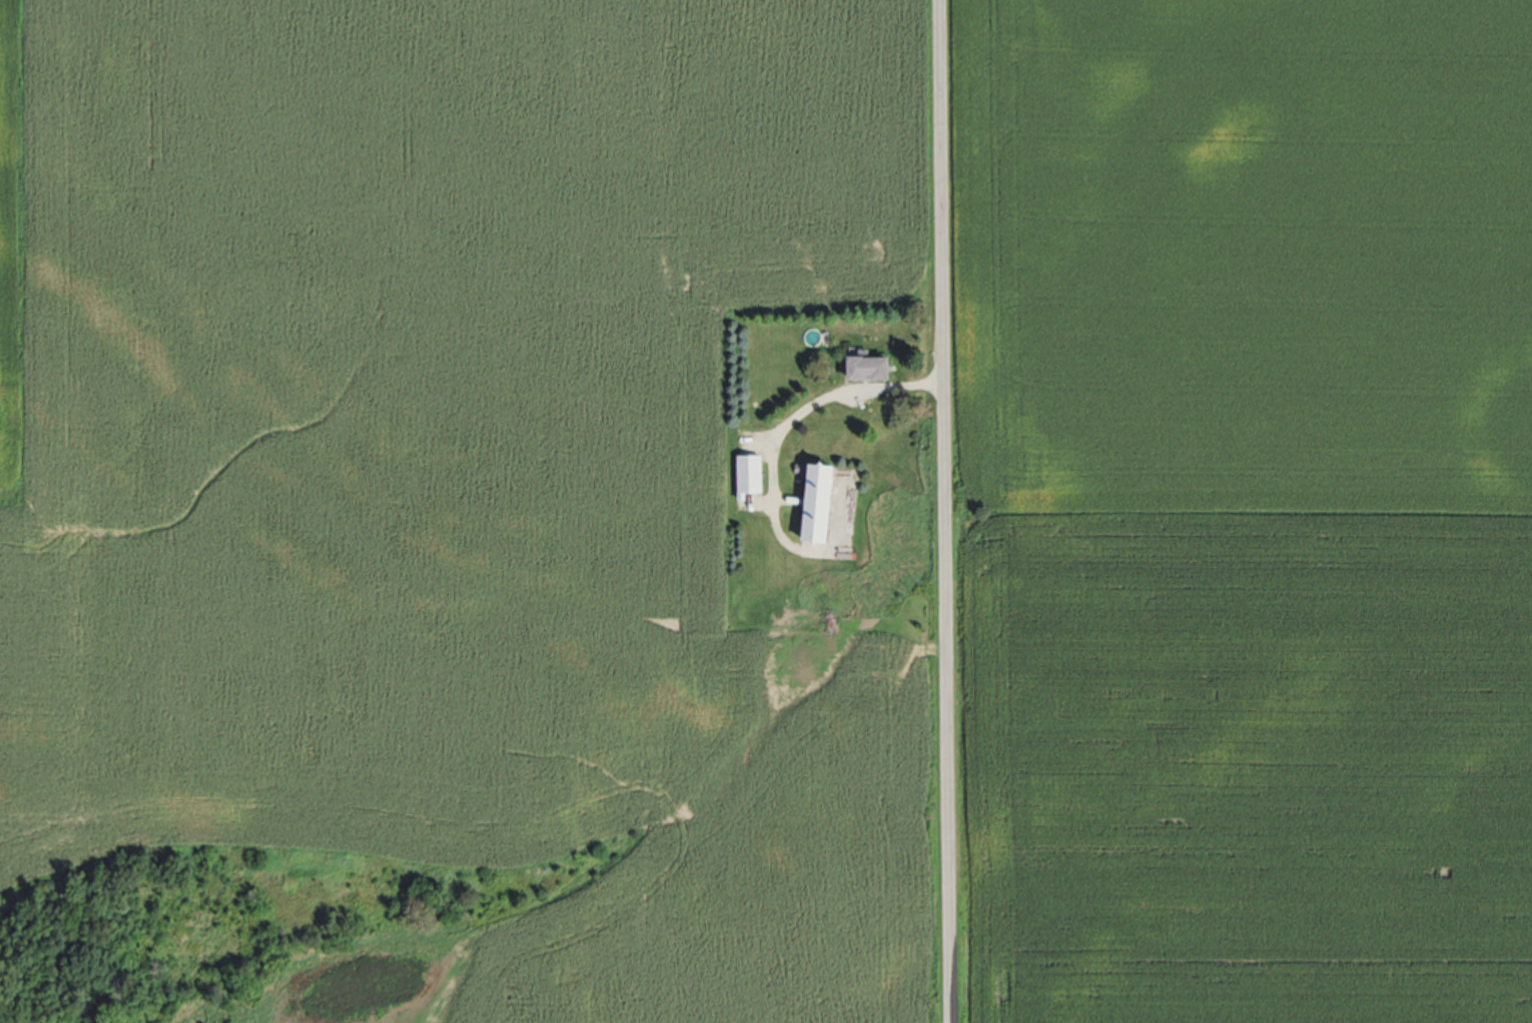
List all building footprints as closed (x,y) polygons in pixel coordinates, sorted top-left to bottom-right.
[(854,382),(896,382),(896,357),(854,357),(854,382)] [(756,495),(765,495),(765,457),(740,457),(740,501),(756,501),(756,495)] [(835,543),(839,464),(813,463),(809,541),(835,543)]
